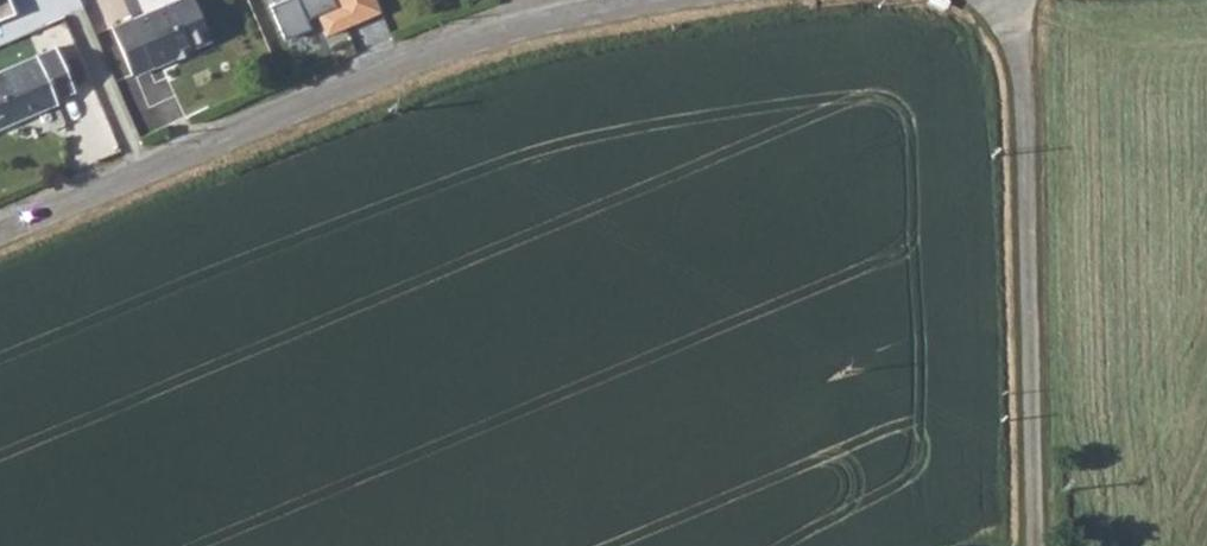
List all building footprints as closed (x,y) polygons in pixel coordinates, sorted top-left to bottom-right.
[(16,15),(10,0),(0,0),(0,21),(16,15)] [(113,26),(137,78),(182,59),(178,53),(213,39),(196,0),(175,0),(113,26)] [(285,36),(307,27),(303,17),(316,11),(327,37),(386,12),(381,0),(279,0),(271,3),(285,36)] [(0,75),(0,128),(57,105),(55,99),(77,91),(60,49),(0,75)]
